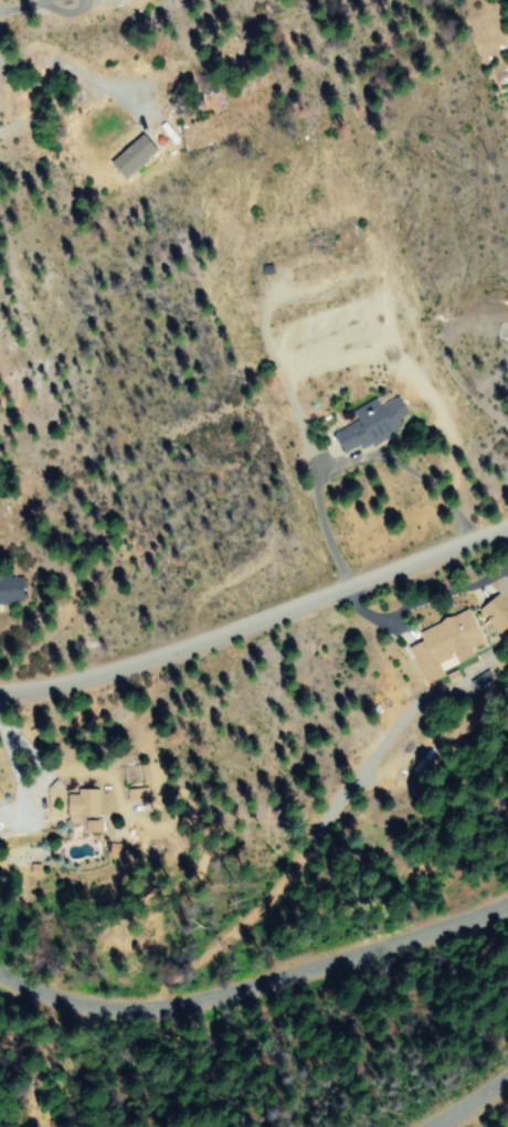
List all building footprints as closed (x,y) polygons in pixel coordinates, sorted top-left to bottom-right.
[(119,180),(153,148),(137,131),(103,162),(119,180)] [(328,433),(338,453),(398,423),(395,418),(401,415),(388,389),(347,409),(353,420),(328,433)] [(17,603),(17,575),(0,575),(0,604),(17,603)] [(507,624),(507,609),(497,592),(476,606),(495,633),(507,624)] [(420,683),(440,675),(434,662),(451,655),(454,661),(470,654),(467,649),(480,643),(464,607),(413,630),(417,640),(404,646),(420,683)] [(81,832),(99,832),(99,817),(97,817),(97,788),(73,788),(73,794),(62,794),(62,820),(81,820),(81,832)]
